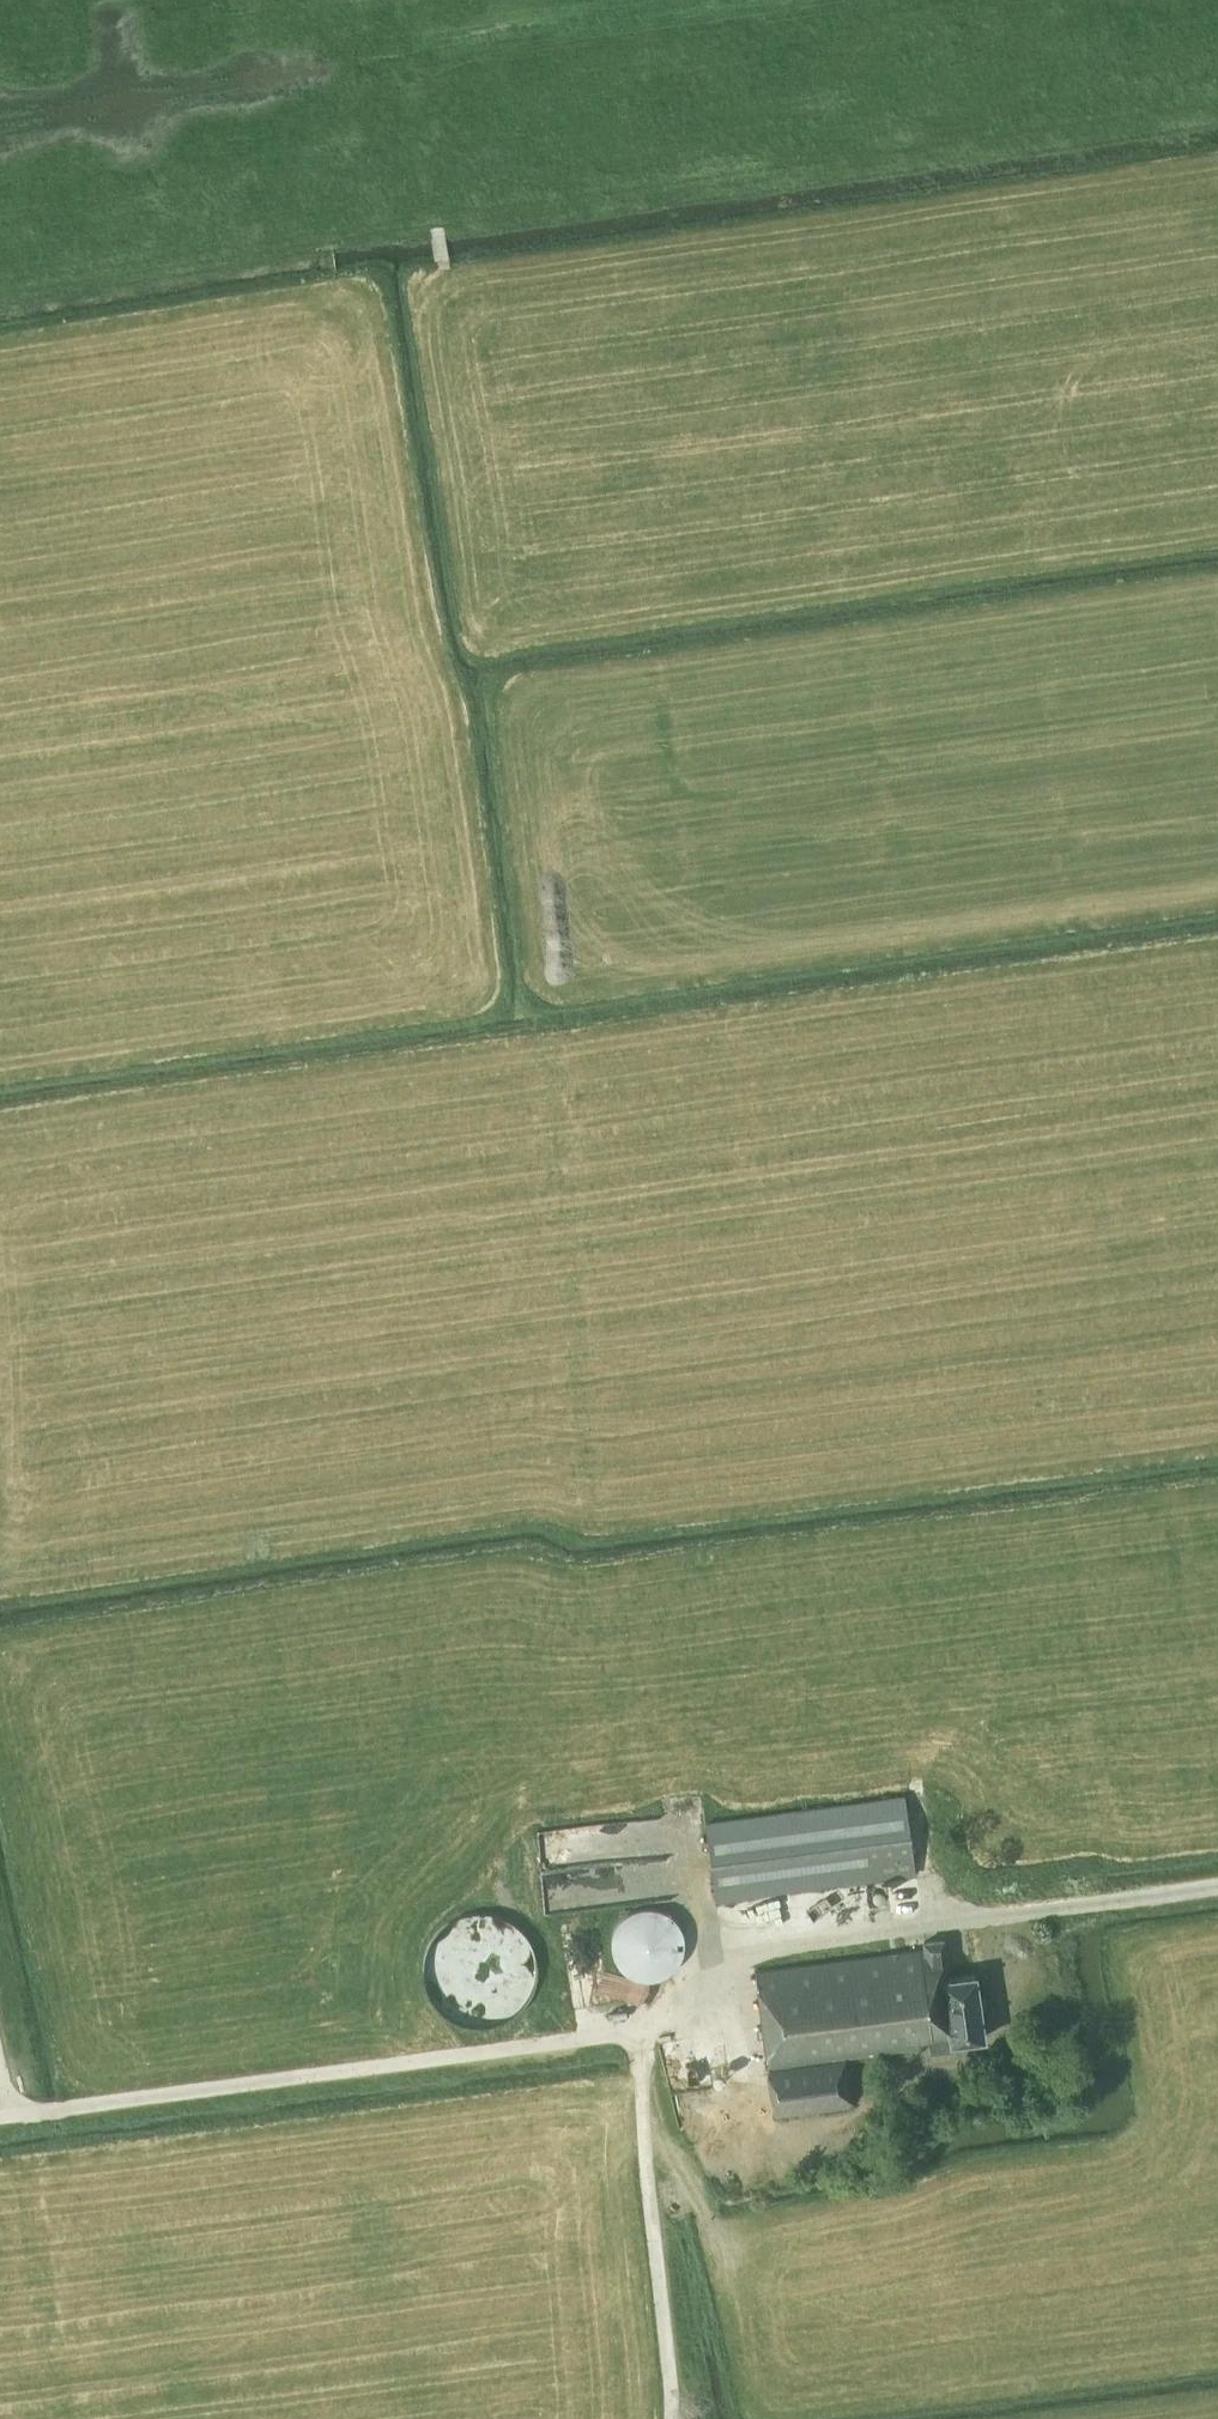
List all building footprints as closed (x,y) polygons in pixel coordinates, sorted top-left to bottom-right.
[(916,1872),(906,1796),(707,1822),(716,1899),(916,1872)] [(617,1908),(622,1976),(677,1972),(673,1905),(617,1908)] [(443,1915),(431,2007),(503,2015),(505,1997),(524,1999),(533,1926),(443,1915)] [(946,1964),(943,1938),(924,1941),(925,1948),(755,1970),(773,2114),(851,2104),(845,2056),(918,2047),(917,2038),(929,2036),(931,2049),(951,2046),(951,2041),(983,2037),(975,1974),(946,1978),(944,1965),(946,1964)] [(654,1978),(627,1978),(626,1996),(654,1996),(654,1978)]
